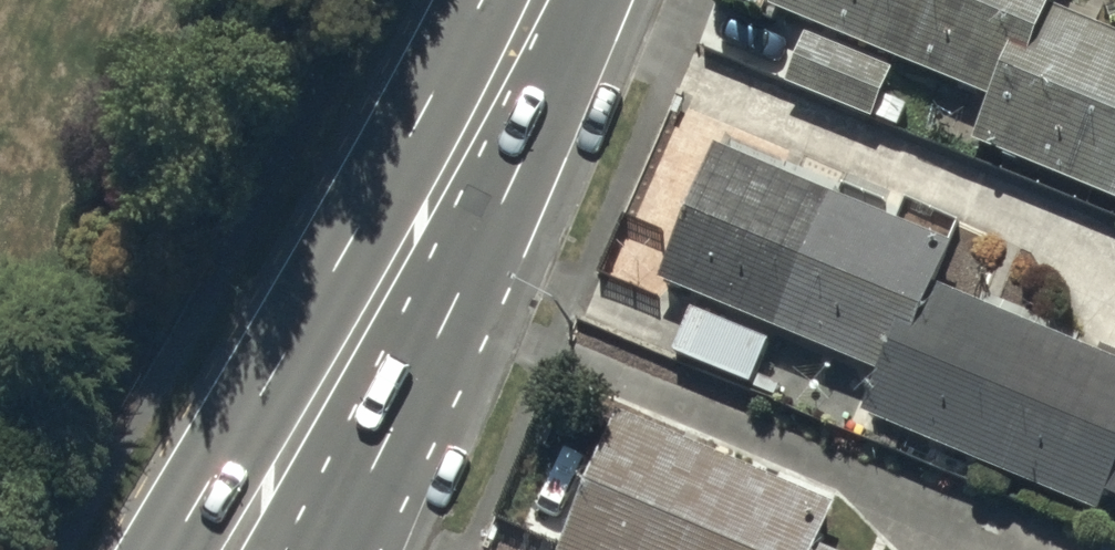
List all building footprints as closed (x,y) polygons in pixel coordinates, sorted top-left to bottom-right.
[(987,76),(969,119),(1114,180),(1114,11),(1088,0),(802,0),(987,76)] [(888,55),(802,19),(781,69),(867,105),(888,55)] [(714,123),(658,262),(877,351),(859,396),(1092,491),(1100,472),(1114,478),(1114,342),(934,268),(953,220),(714,123)] [(768,322),(688,289),(670,336),(750,368),(768,322)] [(812,532),(829,491),(612,400),(551,545),(563,549),(855,549),(812,532)] [(1095,549),(1114,549),(1099,542),(1095,549)]
